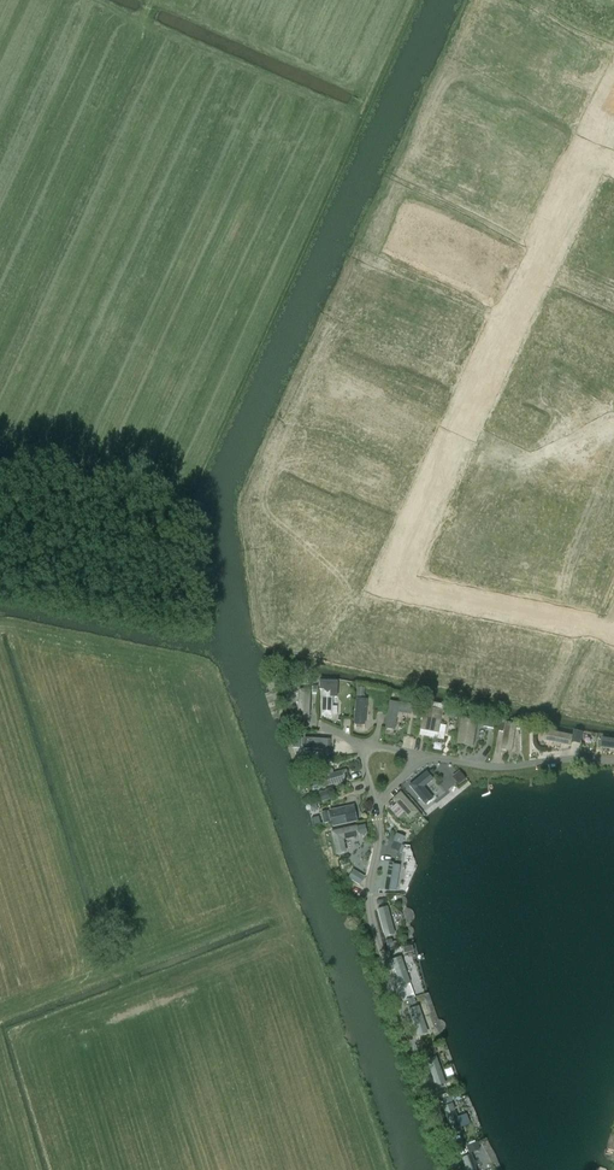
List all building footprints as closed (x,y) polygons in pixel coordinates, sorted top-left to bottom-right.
[(602,185),(613,190),(613,178),(607,175),(602,185)] [(597,196),(613,204),(613,192),(601,187),(597,196)] [(592,208),(613,218),(613,207),(596,199),(592,208)] [(591,211),(586,220),(608,230),(613,221),(591,211)] [(585,222),(581,232),(603,242),(607,233),(585,222)] [(572,255),(561,277),(571,281),(581,259),(572,255)] [(583,260),(573,282),(583,287),(593,265),(583,260)] [(595,266),(585,288),(595,292),(605,270),(595,266)] [(595,297),(605,301),(613,281),(613,279),(605,275),(595,297)] [(502,417),(497,428),(519,438),(524,427),(502,417)] [(497,428),(493,439),(514,449),(519,438),(497,428)] [(493,439),(488,450),(509,459),(514,449),(493,439)] [(488,450),(483,460),(504,470),(509,459),(488,450)] [(483,460),(478,471),(500,480),(504,470),(483,460)] [(478,471),(474,481),(495,491),(500,480),(478,471)] [(474,481),(469,492),(490,501),(495,491),(474,481)] [(469,492),(464,502),(485,512),(490,501),(469,492)] [(464,502),(459,513),(481,522),(485,512),(464,502)] [(459,513),(455,523),(476,533),(481,522),(459,513)] [(455,523),(450,534),(471,543),(476,533),(455,523)] [(450,534),(445,544),(466,554),(471,543),(450,534)] [(445,544),(440,555),(462,565),(466,554),(445,544)] [(440,555),(436,566),(457,575),(462,565),(440,555)] [(436,566),(431,577),(452,586),(457,575),(436,566)] [(493,569),(488,592),(500,594),(505,571),(493,569)] [(505,571),(500,594),(512,596),(516,574),(505,571)] [(516,574),(512,596),(523,599),(528,576),(516,574)] [(528,576),(523,599),(534,601),(539,578),(528,576)] [(539,578),(534,601),(546,603),(550,581),(539,578)] [(550,581),(546,603),(557,606),(562,583),(550,581)] [(562,583),(557,606),(568,608),(573,585),(562,583)] [(573,585),(568,608),(580,611),(585,588),(573,585)] [(604,599),(613,603),(613,592),(608,589),(604,599)] [(600,608),(613,615),(613,603),(604,599),(600,608)] [(337,681),(319,680),(319,689),(322,689),(322,716),(331,716),(332,690),(337,690),(337,681)] [(297,718),(309,719),(310,690),(298,689),(297,718)] [(367,699),(356,698),(353,724),(365,725),(367,699)] [(390,702),(385,728),(394,730),(397,712),(410,714),(412,705),(390,702)] [(424,708),(420,729),(438,733),(442,711),(424,708)] [(476,721),(460,718),(455,745),(472,748),(476,721)] [(515,725),(506,723),(501,750),(511,751),(515,725)] [(547,731),(545,741),(571,746),(573,737),(547,731)] [(305,739),(304,749),(328,750),(329,740),(305,739)] [(598,748),(613,751),(613,741),(599,739),(598,748)] [(459,784),(467,778),(460,770),(453,776),(459,784)] [(320,778),(322,788),(348,780),(345,771),(320,778)] [(432,780),(425,773),(409,787),(424,806),(431,799),(422,788),(432,780)] [(401,794),(394,801),(410,819),(418,812),(401,794)] [(346,807),(330,811),(333,827),(356,822),(354,813),(348,815),(346,807)] [(330,832),(335,855),(346,853),(344,840),(359,837),(357,826),(330,832)] [(387,847),(401,850),(405,836),(391,832),(387,847)] [(393,863),(383,862),(379,888),(389,890),(393,863)] [(348,877),(361,884),(366,875),(353,868),(348,877)] [(387,907),(377,910),(384,935),(394,933),(387,907)] [(401,957),(391,960),(400,988),(410,984),(401,957)] [(415,994),(424,992),(420,970),(411,971),(415,994)] [(418,1007),(409,1010),(418,1035),(427,1032),(418,1007)] [(436,1057),(426,1060),(436,1087),(445,1084),(436,1057)] [(452,1104),(443,1107),(452,1134),(462,1131),(452,1104)] [(462,1158),(466,1169),(477,1169),(471,1155),(462,1158)]
